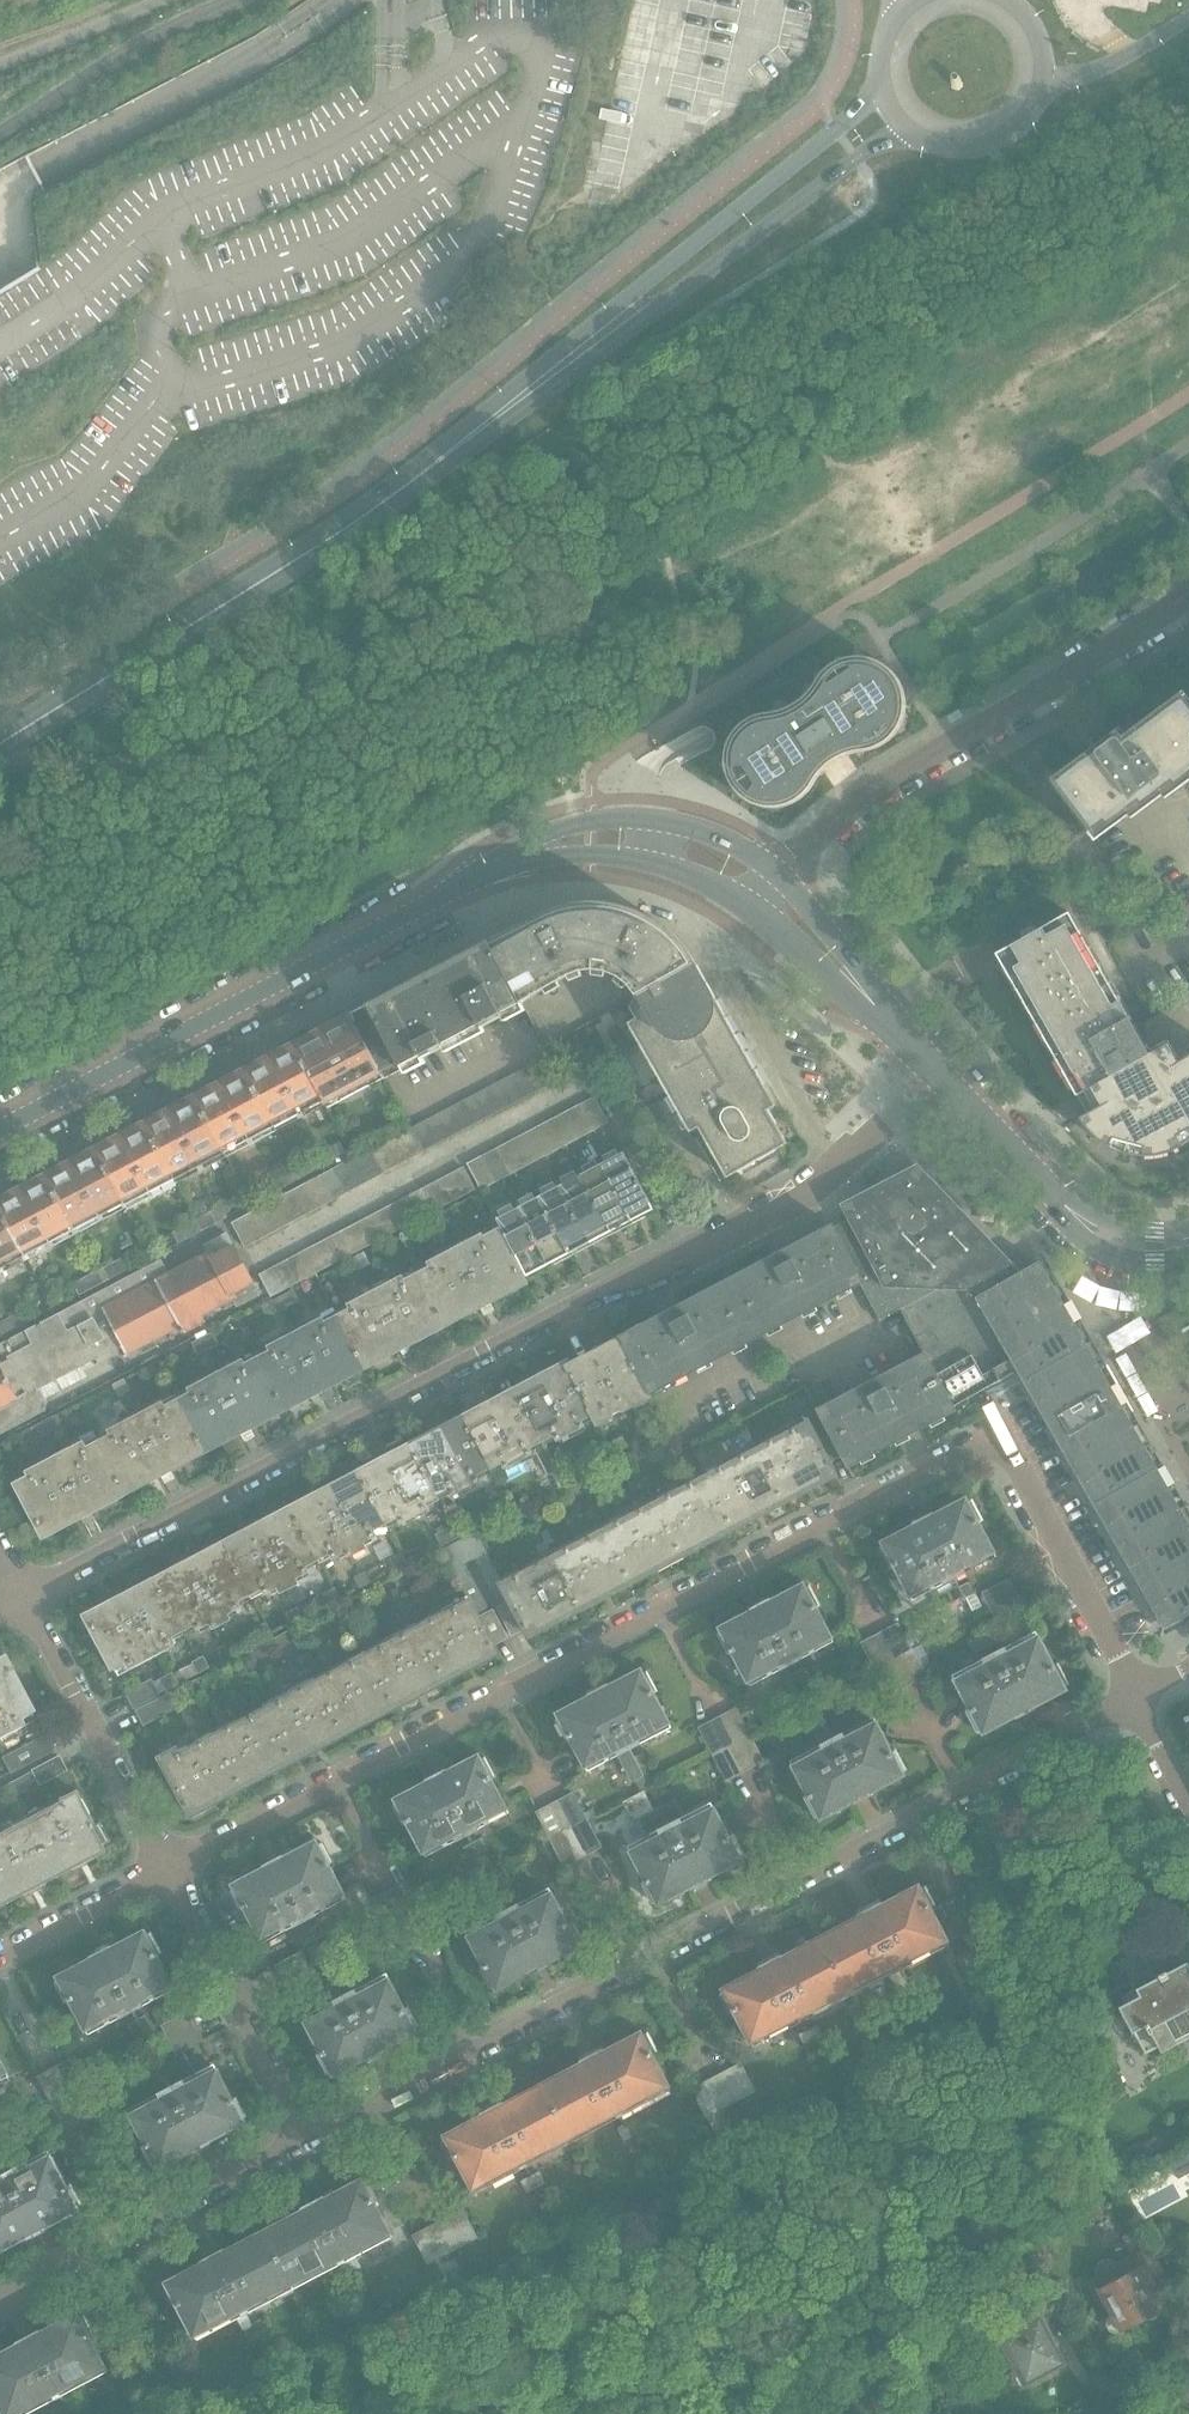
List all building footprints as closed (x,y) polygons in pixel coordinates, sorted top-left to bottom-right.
[(719,310),(704,319),(710,328),(724,319),(719,310)] [(864,628),(653,753),(660,762),(667,775),(680,767),(740,806),(758,819),(776,831),(929,733),(900,686),(898,682),(896,678),(893,674),(864,628)] [(1182,698),(1126,740),(1141,761),(1161,789),(1172,781),(1175,785),(1188,774),(1188,707),(1182,698)] [(1141,761),(1126,740),(1120,733),(1055,782),(1091,831),(1105,821),(1107,824),(1138,801),(1141,804),(1161,789),(1141,761)] [(696,963),(689,952),(680,940),(671,932),(668,929),(657,921),(644,913),(641,913),(639,915),(638,917),(629,914),(615,910),(600,908),(586,908),(571,910),(557,914),(550,917),(549,915),(548,913),(545,912),(544,913),(490,940),(520,999),(566,973),(580,967),(594,965),(607,967),(620,973),(631,981),(639,992),(640,993),(637,995),(637,996),(696,963)] [(1139,1036),(1069,912),(1012,944),(996,954),(1042,1035),(1077,1096),(1086,1090),(1097,1108),(1122,1094),(1112,1076),(1150,1055),(1139,1036)] [(520,999),(490,940),(458,957),(481,1001),(470,1007),(480,1025),(522,1003),(520,999)] [(470,1007),(481,1001),(458,957),(399,988),(422,1032),(410,1038),(420,1057),(480,1025),(470,1007)] [(697,964),(696,963),(637,996),(631,1007),(637,1018),(629,1023),(691,1131),(695,1138),(703,1134),(728,1178),(788,1144),(774,1119),(770,1121),(763,1110),(772,1104),(774,1103),(773,1101),(766,1089),(767,1088),(697,964)] [(422,1032),(399,988),(352,1013),(382,1070),(399,1061),(402,1066),(420,1057),(410,1038),(422,1032)] [(1140,1024),(1145,1033),(1139,1036),(1150,1055),(1112,1076),(1122,1094),(1097,1108),(1088,1113),(1080,1117),(1085,1125),(1093,1134),(1102,1142),(1112,1148),(1123,1153),(1129,1154),(1131,1155),(1143,1156),(1155,1156),(1166,1153),(1177,1149),(1187,1143),(1188,1142),(1188,996),(1140,1024)] [(382,1070),(352,1013),(330,1025),(331,1026),(315,1035),(314,1033),(293,1044),(324,1103),(325,1105),(381,1076),(379,1072),(382,1070)] [(324,1103),(293,1044),(278,1052),(279,1057),(278,1061),(268,1067),(264,1065),(261,1061),(244,1070),(276,1128),(324,1103)] [(562,1079),(550,1055),(537,1062),(549,1086),(562,1079)] [(549,1086),(537,1062),(524,1069),(536,1092),(549,1086)] [(536,1092),(524,1069),(511,1076),(523,1099),(536,1092)] [(276,1128),(244,1070),(229,1078),(230,1083),(229,1088),(218,1093),(214,1092),(212,1087),(193,1097),(224,1155),(276,1128)] [(523,1099),(511,1076),(498,1082),(511,1106),(523,1099)] [(393,1097),(385,1081),(377,1085),(386,1101),(393,1097)] [(511,1106),(498,1082),(485,1089),(497,1113),(511,1106)] [(497,1113),(485,1089),(473,1096),(485,1119),(497,1113)] [(485,1119),(473,1096),(461,1102),(473,1126),(485,1119)] [(224,1155),(193,1097),(179,1104),(180,1109),(179,1114),(169,1119),(164,1118),(162,1113),(144,1123),(174,1181),(224,1155)] [(608,1122),(595,1097),(581,1104),(595,1130),(608,1122)] [(473,1126),(461,1102),(449,1108),(461,1132),(473,1126)] [(595,1130),(581,1104),(567,1112),(581,1137),(595,1130)] [(461,1132),(449,1108),(436,1115),(448,1139),(461,1132)] [(581,1137),(567,1112),(553,1119),(566,1145),(581,1137)] [(448,1139),(436,1115),(423,1122),(436,1145),(448,1139)] [(566,1145),(553,1119),(539,1126),(552,1152),(566,1145)] [(436,1145),(423,1122),(408,1129),(409,1131),(422,1153),(436,1145)] [(174,1181),(144,1123),(129,1130),(131,1136),(130,1140),(119,1146),(115,1144),(112,1139),(95,1149),(125,1206),(174,1181)] [(552,1152),(539,1126),(525,1134),(539,1159),(552,1152)] [(422,1153),(409,1131),(398,1137),(410,1159),(422,1153)] [(539,1159),(525,1134),(511,1141),(525,1166),(539,1159)] [(410,1159),(398,1137),(385,1144),(397,1166),(410,1159)] [(525,1166),(511,1141),(497,1148),(510,1174),(525,1166)] [(397,1166),(385,1144),(372,1151),(384,1173),(397,1166)] [(510,1174),(497,1148),(483,1156),(496,1182),(510,1174)] [(125,1206),(95,1149),(80,1157),(81,1162),(80,1166),(70,1172),(65,1170),(63,1166),(45,1175),(75,1232),(125,1206)] [(384,1173),(372,1151),(359,1157),(371,1180),(384,1173)] [(654,1209),(624,1152),(603,1163),(631,1216),(650,1206),(652,1210),(654,1209)] [(319,1154),(312,1158),(318,1169),(325,1165),(319,1154)] [(496,1182),(483,1156),(468,1164),(481,1189),(496,1182)] [(371,1180),(359,1157),(347,1164),(358,1187),(371,1180)] [(687,1172),(679,1157),(668,1163),(676,1179),(687,1172)] [(312,1158),(305,1161),(311,1173),(318,1169),(312,1158)] [(305,1161),(298,1165),(304,1177),(311,1173),(305,1161)] [(631,1216),(603,1163),(582,1174),(610,1227),(631,1216)] [(358,1187),(347,1164),(334,1170),(345,1193),(358,1187)] [(1022,1273),(918,1164),(841,1204),(848,1219),(854,1230),(885,1288),(978,1288),(981,1294),(1014,1277),(1022,1273)] [(298,1165),(289,1170),(295,1181),(304,1177),(298,1165)] [(476,1189),(464,1167),(449,1175),(461,1197),(476,1189)] [(289,1170),(281,1175),(287,1186),(295,1181),(289,1170)] [(345,1193),(334,1170),(321,1177),(333,1200),(345,1193)] [(610,1227),(582,1174),(560,1185),(588,1238),(610,1227)] [(45,1175),(30,1183),(31,1188),(30,1193),(20,1198),(16,1196),(13,1192),(0,1199),(0,1211),(10,1230),(25,1258),(75,1232),(45,1175)] [(281,1175),(272,1179),(278,1190),(287,1186),(281,1175)] [(461,1197),(449,1175),(435,1183),(446,1205),(461,1197)] [(333,1200),(321,1177),(308,1183),(320,1207),(333,1200)] [(320,1207),(308,1183),(295,1190),(307,1214),(320,1207)] [(446,1205),(435,1183),(420,1190),(432,1212),(446,1205)] [(588,1238),(560,1185),(539,1196),(567,1249),(588,1238)] [(307,1214),(295,1190),(283,1197),(295,1220),(307,1214)] [(432,1212),(420,1190),(408,1197),(420,1219),(432,1212)] [(567,1249),(539,1196),(518,1207),(530,1230),(546,1260),(567,1249)] [(295,1220),(283,1197),(270,1203),(282,1227),(295,1220)] [(420,1219),(408,1197),(396,1203),(408,1225),(420,1219)] [(202,1199),(192,1204),(199,1218),(206,1214),(209,1213),(202,1199)] [(282,1227),(270,1203),(256,1210),(268,1235),(282,1227)] [(408,1225),(396,1203),(384,1209),(395,1232),(408,1225)] [(220,1207),(213,1210),(219,1222),(226,1218),(220,1207)] [(546,1260),(530,1230),(518,1207),(497,1219),(527,1276),(528,1275),(526,1271),(546,1260)] [(395,1232),(384,1209),(371,1216),(378,1230),(382,1239),(395,1232)] [(209,1213),(206,1214),(212,1226),(219,1222),(213,1210),(209,1213)] [(268,1235),(256,1210),(243,1217),(249,1230),(255,1242),(268,1235)] [(10,1230),(0,1211),(0,1271),(25,1258),(10,1230)] [(450,1224),(443,1212),(437,1215),(444,1227),(450,1224)] [(206,1214),(199,1218),(205,1230),(212,1226),(206,1214)] [(444,1227),(437,1215),(433,1217),(440,1229),(444,1227)] [(382,1239),(378,1230),(371,1216),(359,1222),(362,1231),(370,1245),(382,1239)] [(255,1242),(249,1230),(243,1217),(232,1223),(245,1247),(255,1242)] [(199,1218),(190,1223),(197,1234),(205,1230),(199,1218)] [(1023,1368),(981,1294),(978,1288),(885,1288),(854,1230),(848,1219),(834,1227),(833,1225),(830,1226),(835,1235),(837,1234),(842,1244),(840,1245),(880,1320),(901,1309),(924,1353),(933,1370),(954,1406),(955,1406),(954,1405),(999,1380),(1000,1381),(1016,1372),(1023,1368)] [(370,1245),(362,1231),(359,1222),(346,1229),(356,1252),(370,1245)] [(190,1223),(182,1227),(188,1239),(197,1234),(190,1223)] [(182,1227),(173,1232),(179,1244),(188,1239),(182,1227)] [(356,1252),(346,1229),(334,1236),(345,1258),(356,1252)] [(525,1282),(499,1231),(484,1239),(482,1234),(455,1247),(485,1303),(525,1282)] [(96,1355),(98,1360),(113,1352),(114,1350),(121,1345),(127,1355),(129,1354),(129,1353),(140,1347),(143,1354),(158,1346),(154,1340),(180,1326),(184,1335),(186,1334),(185,1332),(205,1321),(201,1314),(209,1310),(210,1312),(212,1311),(211,1309),(220,1304),(222,1309),(234,1303),(236,1307),(257,1296),(259,1294),(251,1279),(227,1234),(203,1246),(205,1249),(194,1255),(196,1260),(167,1275),(159,1260),(0,1344),(0,1432),(46,1407),(35,1387),(96,1355)] [(845,1288),(816,1234),(797,1244),(801,1251),(775,1265),(772,1257),(728,1280),(757,1334),(845,1288)] [(345,1258),(334,1236),(321,1243),(332,1265),(345,1258)] [(332,1265),(321,1243),(307,1250),(319,1272),(332,1265)] [(485,1303),(455,1247),(429,1261),(431,1265),(418,1272),(445,1324),(485,1303)] [(319,1272),(307,1250),(295,1256),(306,1279),(319,1272)] [(370,1264),(364,1253),(359,1256),(365,1267),(370,1264)] [(306,1279),(295,1256),(283,1262),(293,1285),(306,1279)] [(365,1267),(359,1256),(353,1259),(360,1271),(365,1267)] [(121,1258),(113,1262),(119,1274),(128,1270),(121,1258)] [(113,1262),(105,1267),(111,1279),(119,1274),(113,1262)] [(293,1285),(283,1262),(270,1269),(282,1291),(293,1285)] [(1014,1277),(981,1294),(1023,1368),(1057,1347),(1050,1336),(1060,1330),(1053,1317),(1062,1312),(1036,1265),(1022,1273),(1014,1277)] [(105,1267),(97,1271),(103,1283),(111,1279),(105,1267)] [(282,1291),(270,1269),(260,1275),(272,1297),(282,1291)] [(97,1271),(89,1275),(95,1287),(103,1283),(97,1271)] [(445,1324),(418,1272),(404,1279),(403,1276),(376,1290),(405,1345),(445,1324)] [(89,1275),(81,1279),(88,1291),(95,1287),(89,1275)] [(81,1279),(74,1283),(80,1295),(88,1291),(81,1279)] [(652,1389),(757,1334),(728,1280),(682,1304),(623,1335),(621,1336),(622,1338),(652,1394),(654,1393),(652,1389)] [(405,1345),(376,1290),(349,1304),(351,1307),(338,1314),(365,1367),(405,1345)] [(291,1306),(285,1295),(279,1298),(285,1309),(291,1306)] [(285,1309),(279,1298),(273,1301),(279,1312),(285,1309)] [(23,1310),(15,1315),(21,1326),(28,1322),(23,1310)] [(1180,1312),(1164,1322),(1173,1338),(1188,1329),(1188,1328),(1180,1312)] [(365,1367),(338,1314),(324,1322),(323,1318),(297,1331),(325,1387),(365,1367)] [(15,1315),(7,1319),(13,1330),(21,1326),(15,1315)] [(0,1323),(0,1325),(5,1335),(13,1330),(7,1319),(0,1323)] [(325,1387),(297,1331),(269,1346),(271,1350),(258,1356),(285,1408),(325,1387)] [(1057,1347),(1023,1368),(1028,1377),(1039,1397),(1052,1419),(1106,1388),(1087,1355),(1076,1336),(1057,1347)] [(211,1348),(205,1337),(200,1340),(206,1351),(211,1348)] [(652,1394),(622,1338),(599,1350),(599,1354),(595,1356),(592,1354),(571,1365),(596,1414),(600,1421),(637,1402),(639,1405),(643,1406),(647,1406),(650,1404),(652,1401),(653,1397),(651,1394),(652,1394)] [(206,1351),(200,1340),(193,1343),(199,1355),(206,1351)] [(828,1426),(881,1398),(933,1370),(924,1353),(923,1354),(923,1355),(890,1372),(894,1379),(868,1393),(865,1385),(821,1408),(819,1409),(821,1414),(828,1426)] [(285,1408),(258,1356),(245,1363),(244,1359),(216,1373),(246,1429),(285,1408)] [(596,1414),(571,1365),(570,1366),(568,1362),(517,1389),(544,1441),(557,1434),(559,1438),(585,1425),(584,1420),(596,1414)] [(893,1432),(915,1420),(918,1426),(952,1409),(954,1412),(956,1411),(954,1406),(933,1370),(881,1398),(828,1426),(843,1455),(841,1455),(848,1468),(851,1466),(850,1462),(896,1438),(893,1432)] [(246,1429),(216,1373),(190,1387),(192,1391),(178,1398),(206,1450),(246,1429)] [(131,1390),(125,1379),(120,1382),(126,1393),(131,1390)] [(126,1393),(120,1382),(113,1385),(119,1396),(126,1393)] [(1106,1388),(1052,1419),(1055,1426),(1075,1460),(1129,1429),(1106,1388)] [(544,1441),(517,1389),(464,1417),(491,1468),(503,1462),(505,1467),(534,1452),(532,1447),(544,1441)] [(206,1450),(178,1398),(164,1406),(162,1402),(136,1415),(166,1471),(206,1450)] [(843,1455),(828,1426),(821,1414),(807,1421),(829,1462),(841,1455),(843,1455)] [(62,1427),(56,1415),(42,1423),(48,1435),(62,1427)] [(166,1471),(136,1415),(110,1429),(112,1433),(99,1440),(126,1492),(166,1471)] [(491,1468),(464,1417),(410,1445),(437,1497),(451,1490),(453,1495),(480,1480),(478,1475),(491,1468)] [(829,1462),(807,1421),(756,1448),(785,1501),(800,1493),(798,1491),(819,1480),(820,1483),(836,1474),(829,1462)] [(48,1435),(42,1423),(23,1433),(29,1444),(48,1435)] [(754,1440),(748,1428),(741,1432),(747,1443),(754,1440)] [(1129,1429),(1075,1460),(1098,1501),(1152,1470),(1129,1429)] [(629,1446),(623,1436),(610,1443),(616,1454),(629,1446)] [(126,1492),(99,1440),(84,1448),(82,1444),(57,1457),(86,1513),(126,1492)] [(616,1454),(610,1443),(592,1452),(598,1463),(616,1454)] [(437,1497),(410,1445),(358,1473),(386,1524),(398,1518),(401,1522),(429,1507),(427,1503),(437,1497)] [(644,1446),(632,1452),(636,1462),(649,1456),(644,1446)] [(785,1501),(756,1448),(706,1475),(734,1528),(749,1520),(748,1518),(768,1507),(769,1509),(785,1501)] [(86,1513),(57,1457),(30,1471),(32,1475),(18,1483),(45,1535),(86,1513)] [(615,1470),(611,1462),(599,1468),(603,1476),(615,1470)] [(565,1481),(559,1469),(552,1472),(558,1484),(565,1481)] [(1152,1470),(1098,1501),(1121,1542),(1176,1511),(1152,1470)] [(386,1524),(358,1473),(332,1486),(348,1517),(334,1525),(347,1550),(349,1555),(364,1547),(362,1542),(375,1535),(373,1531),(386,1524)] [(655,1487),(648,1474),(641,1478),(648,1491),(655,1487)] [(734,1528),(706,1475),(655,1502),(683,1555),(698,1547),(697,1544),(717,1534),(719,1536),(734,1528)] [(601,1497),(592,1479),(582,1484),(591,1502),(601,1497)] [(334,1525),(348,1517),(332,1486),(291,1508),(318,1560),(331,1553),(333,1558),(347,1550),(334,1525)] [(505,1496),(500,1500),(506,1511),(512,1508),(505,1496)] [(932,1515),(925,1518),(956,1579),(966,1574),(963,1567),(994,1551),(978,1522),(982,1520),(972,1501),(968,1503),(966,1498),(935,1515),(935,1514),(932,1515)] [(500,1500),(494,1503),(500,1514),(506,1511),(500,1500)] [(683,1555),(655,1502),(605,1528),(632,1582),(647,1574),(646,1571),(667,1561),(668,1563),(683,1555)] [(494,1503),(488,1506),(494,1518),(500,1514),(494,1503)] [(318,1560),(291,1508),(264,1522),(279,1552),(266,1560),(278,1586),(281,1591),(296,1583),(293,1578),(307,1571),(305,1567),(318,1560)] [(1176,1511),(1121,1542),(1133,1562),(1187,1532),(1176,1511)] [(885,1546),(881,1548),(891,1567),(895,1565),(911,1595),(928,1586),(940,1609),(965,1596),(960,1587),(956,1579),(925,1518),(916,1523),(914,1525),(914,1526),(883,1542),(885,1546)] [(266,1560),(279,1552),(264,1522),(223,1544),(250,1595),(263,1589),(264,1593),(278,1586),(266,1560)] [(454,1525),(448,1528),(454,1539),(459,1536),(454,1525)] [(448,1528),(442,1531),(448,1542),(454,1539),(448,1528)] [(632,1582),(605,1528),(553,1556),(582,1608),(597,1601),(595,1598),(616,1587),(617,1590),(632,1582)] [(554,1542),(548,1529),(541,1533),(548,1546),(554,1542)] [(442,1531),(437,1534),(442,1545),(448,1542),(442,1531)] [(507,1637),(493,1610),(490,1611),(465,1564),(475,1559),(500,1606),(498,1607),(513,1634),(525,1627),(503,1582),(477,1532),(443,1550),(469,1600),(494,1644),(507,1637)] [(1133,1562),(1145,1583),(1188,1557),(1188,1535),(1187,1532),(1133,1562)] [(250,1595),(223,1544),(197,1557),(213,1588),(197,1596),(211,1622),(213,1627),(229,1618),(227,1613),(239,1607),(236,1602),(250,1595)] [(407,1564),(401,1552),(390,1558),(397,1569),(407,1564)] [(582,1608),(553,1556),(503,1582),(525,1627),(530,1636),(546,1627),(545,1625),(565,1614),(566,1617),(582,1608)] [(197,1596),(213,1588),(197,1557),(156,1579),(183,1631),(196,1624),(198,1628),(211,1622),(197,1596)] [(1145,1583),(1157,1604),(1188,1585),(1188,1557),(1145,1583)] [(365,1571),(360,1574),(366,1585),(371,1582),(365,1571)] [(360,1574),(355,1577),(361,1588),(366,1585),(360,1574)] [(183,1631),(156,1579),(114,1601),(128,1627),(143,1619),(158,1649),(172,1642),(169,1638),(183,1631)] [(991,1607),(1016,1593),(1009,1580),(983,1593),(991,1607)] [(969,1582),(960,1587),(965,1596),(966,1598),(975,1593),(969,1582)] [(832,1637),(816,1607),(820,1605),(810,1586),(806,1588),(804,1584),(773,1600),(769,1600),(762,1604),(793,1664),(804,1659),(800,1653),(832,1637)] [(1157,1604),(1168,1625),(1178,1619),(1188,1613),(1188,1585),(1157,1604)] [(340,1598),(335,1587),(324,1593),(330,1604),(340,1598)] [(413,1614),(398,1587),(391,1591),(406,1618),(413,1614)] [(1024,1608),(1016,1593),(991,1607),(998,1621),(1024,1608)] [(494,1644),(469,1600),(419,1627),(447,1680),(462,1672),(461,1669),(481,1658),(483,1661),(498,1653),(494,1644)] [(158,1649),(143,1619),(128,1627),(114,1601),(87,1615),(117,1671),(158,1649)] [(793,1664),(762,1604),(754,1608),(752,1611),(721,1628),(723,1632),(719,1634),(729,1653),(733,1651),(749,1680),(779,1664),(782,1670),(793,1664)] [(297,1607),(292,1610),(298,1621),(303,1618),(297,1607)] [(292,1610),(286,1612),(293,1623),(298,1621),(292,1610)] [(266,1622),(260,1625),(267,1637),(272,1634),(266,1622)] [(912,1648),(899,1624),(887,1630),(900,1654),(912,1648)] [(260,1625),(255,1628),(262,1640),(267,1637),(260,1625)] [(447,1680),(419,1627),(368,1654),(396,1707),(411,1699),(410,1696),(430,1685),(432,1688),(447,1680)] [(887,1630),(883,1632),(876,1636),(889,1660),(900,1654),(887,1630)] [(999,1641),(993,1631),(984,1635),(990,1646),(999,1641)] [(990,1646),(984,1635),(976,1640),(982,1650),(990,1646)] [(889,1660),(876,1636),(862,1643),(875,1667),(889,1660)] [(1065,1685),(1068,1683),(1058,1664),(1054,1666),(1039,1636),(1008,1653),(1005,1648),(994,1654),(1027,1712),(1034,1708),(1036,1706),(1035,1705),(1066,1689),(1065,1685)] [(230,1642),(224,1645),(230,1656),(236,1653),(230,1642)] [(224,1645),(219,1647),(225,1659),(230,1656),(224,1645)] [(926,1676),(912,1649),(912,1648),(900,1654),(915,1682),(926,1676)] [(320,1664),(312,1650),(303,1654),(311,1669),(320,1664)] [(257,1667),(250,1654),(242,1658),(250,1671),(257,1667)] [(311,1669),(303,1654),(296,1658),(303,1673),(311,1669)] [(396,1707),(368,1654),(317,1681),(345,1733),(360,1725),(359,1723),(380,1712),(381,1714),(396,1707)] [(1027,1712),(994,1654),(983,1660),(986,1665),(955,1680),(971,1710),(968,1712),(978,1731),(981,1729),(983,1733),(1015,1716),(1015,1717),(1018,1717),(1027,1712)] [(203,1656),(198,1659),(204,1670),(209,1667),(203,1656)] [(7,1658),(0,1661),(0,1732),(37,1714),(7,1658)] [(198,1659),(193,1662),(199,1673),(204,1670),(198,1659)] [(903,1688),(889,1660),(875,1667),(890,1695),(903,1688)] [(607,1686),(599,1690),(631,1749),(641,1744),(639,1738),(669,1722),(654,1693),(657,1691),(648,1672),(644,1674),(641,1669),(610,1686),(610,1685),(607,1686)] [(813,1679),(807,1669),(798,1673),(803,1684),(813,1679)] [(178,1684),(172,1673),(161,1678),(167,1689),(178,1684)] [(803,1684),(798,1673),(789,1678),(795,1688),(803,1684)] [(158,1694),(152,1681),(128,1693),(135,1706),(158,1694)] [(345,1733),(317,1681),(267,1707),(294,1760),(309,1752),(308,1750),(329,1739),(330,1741),(345,1733)] [(209,1702),(203,1690),(195,1694),(202,1706),(209,1702)] [(561,1717),(557,1719),(567,1738),(571,1736),(586,1766),(614,1751),(637,1793),(650,1786),(641,1769),(636,1758),(631,1749),(599,1690),(591,1694),(589,1696),(590,1697),(559,1713),(561,1717)] [(145,1725),(178,1708),(171,1693),(137,1710),(145,1725)] [(294,1760),(267,1707),(216,1734),(244,1787),(259,1779),(257,1776),(278,1766),(279,1768),(294,1760)] [(749,1734),(736,1709),(722,1716),(736,1741),(749,1734)] [(824,1718),(823,1719),(828,1730),(836,1725),(830,1715),(824,1718)] [(722,1716),(712,1721),(725,1747),(736,1741),(722,1716)] [(824,1749),(793,1765),(809,1796),(805,1798),(816,1817),(819,1815),(821,1818),(852,1802),(852,1803),(855,1802),(864,1798),(832,1738),(828,1730),(823,1719),(822,1719),(811,1725),(824,1749)] [(725,1747),(712,1721),(700,1728),(713,1753),(725,1747)] [(842,1733),(832,1738),(864,1798),(871,1794),(873,1791),(904,1775),(902,1771),(906,1769),(896,1750),(892,1752),(876,1722),(845,1738),(842,1733)] [(244,1787),(216,1734),(179,1754),(177,1749),(162,1757),(192,1814),(208,1806),(206,1803),(227,1792),(229,1795),(244,1787)] [(763,1761),(749,1734),(736,1741),(750,1768),(763,1761)] [(48,1736),(14,1753),(21,1766),(55,1749),(48,1736)] [(736,1741),(725,1747),(740,1773),(750,1768),(736,1741)] [(740,1773),(725,1747),(713,1753),(727,1780),(740,1773)] [(9,1756),(6,1758),(13,1771),(21,1766),(14,1753),(9,1756)] [(507,1808),(491,1778),(495,1776),(485,1757),(481,1759),(479,1755),(448,1771),(445,1771),(437,1775),(469,1834),(479,1829),(476,1823),(507,1808)] [(643,1755),(636,1758),(641,1769),(649,1765),(643,1755)] [(60,1757),(33,1771),(37,1779),(40,1785),(67,1770),(60,1757)] [(33,1771),(27,1774),(31,1782),(37,1779),(33,1771)] [(27,1774),(21,1777),(26,1785),(31,1782),(27,1774)] [(469,1834),(437,1775),(429,1780),(427,1782),(396,1798),(398,1803),(395,1805),(405,1824),(408,1822),(424,1851),(455,1835),(458,1840),(469,1834)] [(21,1777),(16,1780),(20,1788),(26,1785),(21,1777)] [(16,1780),(10,1783),(14,1792),(20,1788),(16,1780)] [(10,1783),(4,1786),(9,1795),(14,1792),(10,1783)] [(0,1788),(0,1793),(3,1798),(9,1795),(4,1786),(0,1788)] [(106,1849),(95,1827),(96,1826),(94,1823),(95,1822),(78,1791),(61,1799),(63,1801),(29,1819),(58,1874),(73,1866),(71,1864),(92,1853),(93,1856),(106,1849)] [(587,1819),(573,1793),(561,1800),(575,1826),(587,1819)] [(676,1799),(661,1807),(701,1883),(709,1879),(711,1876),(742,1860),(740,1856),(744,1854),(733,1835),(729,1837),(713,1808),(687,1822),(676,1799)] [(561,1800),(558,1801),(550,1805),(564,1832),(575,1826),(561,1800)] [(564,1832),(550,1805),(538,1812),(551,1839),(564,1832)] [(651,1841),(631,1851),(647,1881),(643,1883),(653,1902),(657,1900),(659,1904),(690,1887),(690,1888),(693,1887),(701,1883),(661,1807),(639,1818),(651,1841)] [(29,1819),(0,1834),(0,1881),(10,1900),(24,1892),(22,1890),(43,1879),(44,1881),(58,1874),(29,1819)] [(601,1847),(587,1819),(575,1826),(589,1853),(601,1847)] [(575,1826),(564,1832),(578,1859),(589,1853),(575,1826)] [(578,1859),(564,1832),(551,1839),(565,1866),(578,1859)] [(345,1893),(329,1863),(333,1861),(323,1842),(319,1844),(317,1840),(286,1857),(286,1856),(283,1857),(274,1861),(306,1920),(317,1914),(314,1909),(345,1893)] [(487,1850),(482,1840),(474,1844),(479,1854),(487,1850)] [(479,1854),(474,1844),(464,1849),(470,1859),(479,1854)] [(306,1920),(274,1861),(267,1865),(265,1867),(265,1868),(234,1884),(236,1888),(232,1890),(242,1909),(246,1907),(262,1937),(293,1919),(307,1945),(316,1940),(310,1930),(306,1920)] [(0,1881),(0,1905),(10,1900),(0,1881)] [(506,1885),(498,1889),(502,1897),(504,1900),(512,1896),(506,1885)] [(947,1939),(930,1906),(935,1904),(926,1887),(921,1890),(919,1885),(881,1906),(879,1902),(877,1903),(878,1906),(864,1913),(863,1911),(860,1912),(862,1915),(822,1936),(850,1991),(888,1971),(893,1979),(895,1978),(904,1996),(914,1990),(907,1978),(900,1964),(947,1939)] [(399,1886),(388,1892),(402,1918),(413,1913),(399,1886)] [(402,1918),(388,1892),(375,1899),(389,1925),(402,1918)] [(519,1904),(509,1910),(540,1968),(547,1964),(549,1962),(549,1961),(580,1945),(579,1941),(582,1940),(572,1920),(568,1922),(552,1892),(521,1909),(519,1904)] [(502,1897),(463,1917),(472,1934),(469,1936),(485,1966),(481,1968),(492,1987),(495,1985),(497,1989),(528,1973),(529,1973),(532,1973),(540,1968),(509,1910),(504,1900),(502,1897)] [(439,1931),(425,1906),(413,1913),(426,1938),(439,1931)] [(413,1913),(402,1918),(415,1944),(426,1938),(413,1913)] [(415,1944),(402,1918),(389,1925),(402,1951),(415,1944)] [(325,1935),(320,1925),(310,1930),(316,1940),(325,1935)] [(173,1984),(157,1954),(161,1952),(151,1933),(147,1935),(145,1931),(112,1948),(109,1948),(103,1951),(133,2012),(144,2006),(141,2001),(173,1984)] [(850,1991),(822,1936),(781,1958),(779,1955),(777,1956),(778,1958),(771,1962),(764,1966),(762,1964),(760,1965),(762,1968),(724,1988),(726,1993),(722,1995),(730,2012),(735,2010),(752,2043),(850,1991)] [(1185,1965),(1170,1937),(1142,1953),(1156,1981),(1134,1993),(1137,1999),(1121,2008),(1134,2032),(1147,2026),(1151,2034),(1152,2033),(1162,2053),(1171,2048),(1168,2043),(1188,2032),(1188,1973),(1185,1965)] [(330,1938),(320,1943),(328,1957),(338,1951),(330,1938)] [(316,1944),(308,1946),(312,1960),(320,1957),(316,1944)] [(133,2012),(103,1951),(93,1956),(91,1959),(92,1959),(59,1976),(61,1980),(57,1982),(68,2001),(71,1999),(87,2029),(117,2013),(120,2019),(133,2012)] [(310,1966),(303,1952),(277,1965),(284,1979),(310,1966)] [(292,1993),(317,1979),(310,1966),(284,1979),(292,1993)] [(349,1982),(344,1971),(335,1975),(341,1986),(349,1982)] [(377,2054),(346,1995),(341,1986),(335,1975),(325,1981),(338,2005),(306,2022),(322,2052),(319,2054),(328,2073),(332,2071),(334,2075),(365,2058),(365,2059),(369,2058),(377,2054)] [(920,1987),(914,1975),(907,1978),(914,1990),(920,1987)] [(419,2025),(409,2006),(405,2008),(389,1978),(359,1994),(356,1990),(346,1995),(377,2054),(384,2050),(386,2048),(386,2047),(417,2031),(415,2027),(419,2025)] [(151,2028),(145,2016),(138,2021),(143,2031),(151,2028)] [(143,2031),(138,2021),(128,2026),(134,2037),(143,2031)] [(824,2037),(818,2025),(808,2030),(814,2042),(816,2041),(818,2045),(824,2041),(823,2038),(824,2037)] [(817,2047),(814,2042),(808,2030),(800,2034),(806,2046),(808,2045),(811,2051),(817,2047)] [(669,2085),(652,2053),(657,2051),(648,2034),(644,2036),(641,2032),(603,2052),(601,2049),(599,2050),(600,2052),(586,2060),(585,2058),(582,2059),(584,2062),(543,2084),(571,2137),(669,2085)] [(175,2073),(169,2062),(160,2067),(165,2077),(175,2073)] [(756,2092),(741,2063),(725,2072),(740,2100),(756,2092)] [(61,2064),(54,2068),(51,2070),(64,2095),(74,2089),(61,2064)] [(165,2077),(160,2067),(152,2071),(158,2081),(165,2077)] [(243,2118),(247,2116),(237,2097),(233,2099),(217,2068),(186,2085),(183,2081),(171,2087),(203,2145),(211,2142),(213,2139),(245,2122),(243,2118)] [(64,2095),(51,2070),(38,2076),(52,2102),(64,2095)] [(740,2100),(725,2072),(705,2082),(720,2110),(740,2100)] [(720,2110),(705,2082),(692,2089),(707,2117),(720,2110)] [(571,2137),(543,2084),(503,2105),(501,2101),(499,2103),(500,2105),(486,2112),(484,2110),(482,2111),(484,2115),(446,2135),(448,2139),(444,2141),(453,2158),(456,2156),(473,2188),(571,2137)] [(203,2145),(171,2087),(160,2093),(162,2098),(131,2114),(147,2144),(144,2146),(153,2165),(157,2163),(159,2167),(192,2150),(195,2150),(203,2145)] [(74,2089),(64,2095),(77,2121),(88,2115),(74,2089)] [(77,2121),(64,2095),(52,2102),(65,2127),(77,2121)] [(643,2132),(637,2120),(628,2125),(627,2123),(634,2137),(643,2132)] [(634,2137),(627,2123),(620,2127),(620,2129),(619,2129),(625,2141),(634,2137)] [(5,2148),(0,2151),(0,2160),(2,2163),(10,2159),(5,2148)] [(1170,2162),(1177,2175),(1188,2169),(1188,2152),(1170,2162)] [(68,2186),(51,2155),(22,2171),(19,2166),(7,2173),(39,2232),(46,2229),(48,2226),(47,2226),(80,2209),(78,2205),(81,2203),(72,2184),(68,2186)] [(538,2188),(531,2176),(526,2167),(522,2170),(527,2178),(522,2181),(528,2193),(538,2188)] [(547,2183),(540,2171),(531,2176),(538,2188),(547,2183)] [(7,2173),(0,2177),(0,2251),(26,2237),(27,2237),(30,2237),(39,2232),(7,2173)] [(390,2232),(374,2200),(378,2198),(369,2181),(365,2183),(363,2179),(324,2199),(322,2196),(320,2197),(321,2199),(312,2204),(307,2206),(306,2204),(304,2205),(306,2209),(265,2230),(292,2283),(390,2232)] [(479,2237),(463,2210),(447,2218),(461,2246),(479,2237)] [(461,2246),(447,2218),(428,2228),(443,2256),(461,2246)] [(443,2256),(428,2228),(414,2235),(429,2264),(443,2256)] [(292,2283),(265,2230),(225,2252),(223,2248),(221,2249),(222,2252),(207,2259),(206,2257),(204,2258),(206,2262),(167,2282),(169,2286),(165,2288),(174,2305),(178,2303),(195,2335),(292,2283)] [(1163,2309),(1151,2287),(1150,2280),(1151,2280),(1150,2278),(1163,2271),(1149,2245),(1130,2255),(1131,2255),(1116,2263),(1113,2260),(1110,2259),(1107,2258),(1104,2259),(1101,2260),(1099,2261),(1097,2264),(1096,2267),(1096,2271),(1097,2275),(1103,2287),(1099,2289),(1113,2315),(1110,2317),(1108,2320),(1108,2325),(1110,2329),(1113,2331),(1117,2333),(1119,2333),(1121,2332),(1163,2309)] [(366,2284),(358,2269),(349,2274),(356,2285),(358,2289),(366,2284)] [(356,2285),(349,2274),(340,2279),(346,2290),(356,2285)] [(1064,2362),(1037,2312),(1051,2305),(1038,2279),(1023,2287),(1025,2291),(1016,2295),(1027,2316),(1009,2326),(1013,2332),(1000,2339),(1000,2340),(992,2345),(998,2358),(1011,2351),(1027,2382),(1064,2362)] [(89,2334),(94,2332),(85,2315),(81,2317),(78,2313),(40,2333),(38,2330),(36,2331),(37,2333),(22,2340),(21,2338),(19,2339),(21,2343),(0,2354),(0,2403),(6,2413),(14,2413),(106,2366),(89,2334)] [(268,2331),(262,2320),(253,2324),(259,2336),(268,2331)] [(259,2336),(253,2324),(244,2329),(250,2341),(259,2336)] [(199,2386),(185,2357),(170,2364),(185,2393),(199,2386)] [(74,2403),(65,2408),(68,2413),(80,2413),(74,2403)]
